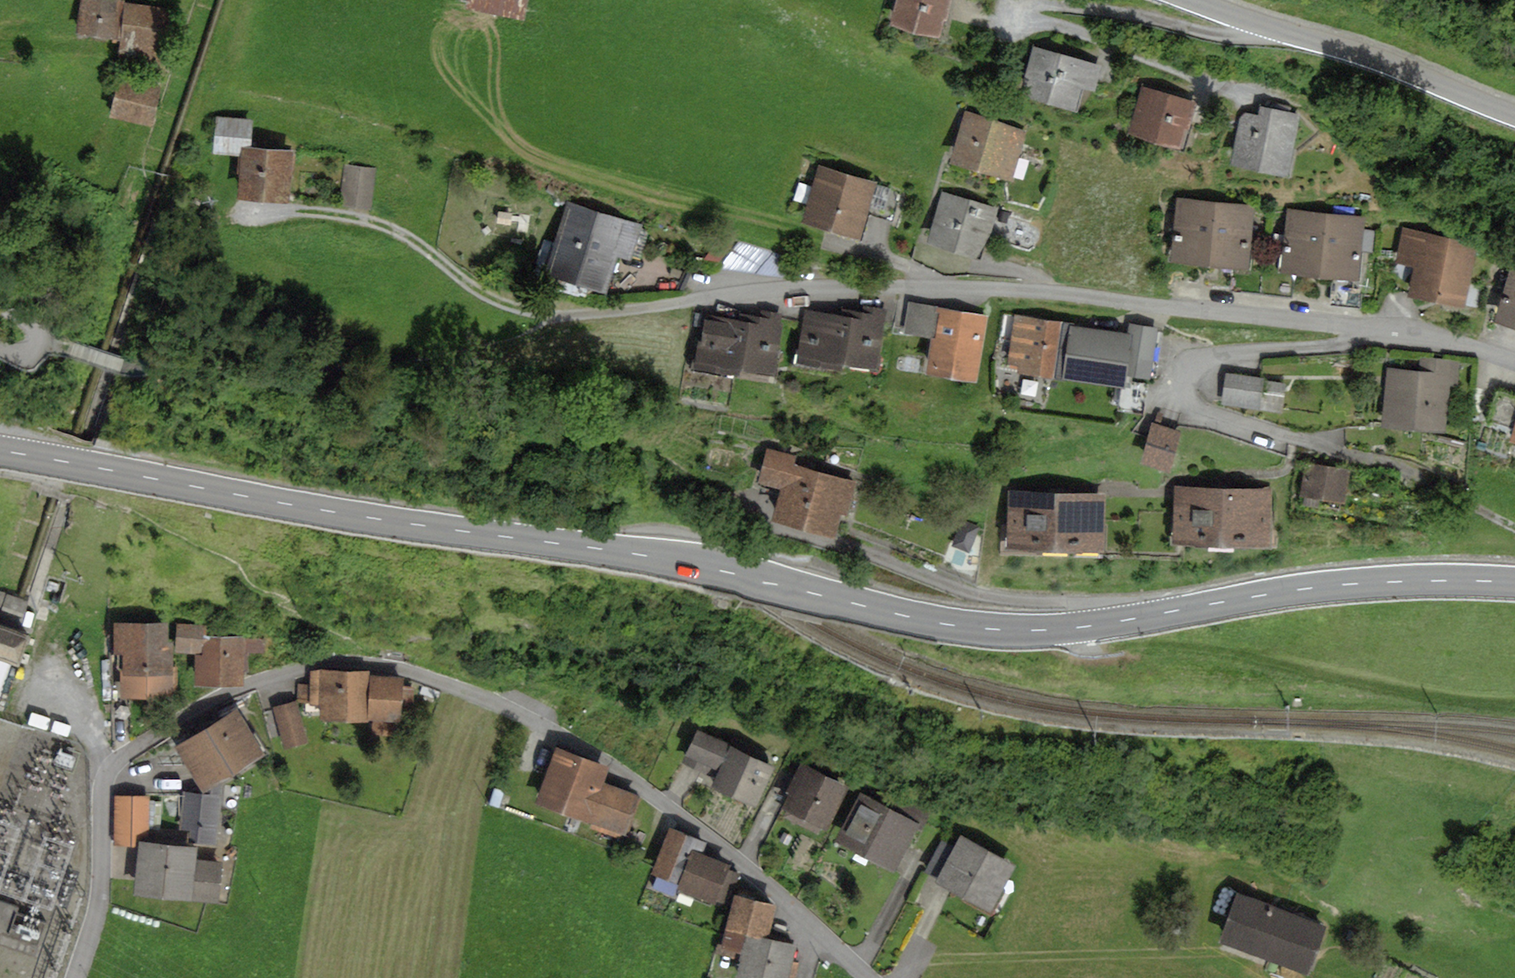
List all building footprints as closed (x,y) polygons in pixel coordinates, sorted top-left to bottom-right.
[(124,0),(80,0),(75,28),(119,36),(125,0),(124,0)] [(170,7),(125,0),(119,36),(117,54),(162,60),(170,7)] [(466,12),(524,23),(529,0),(468,0),(466,12)] [(890,27),(914,37),(941,41),(951,0),(897,0),(890,27)] [(1105,66),(1033,46),(1019,97),(1077,113),(1083,90),(1097,94),(1105,66)] [(162,80),(120,71),(111,113),(153,123),(162,80)] [(1196,103),(1145,88),(1129,138),(1180,154),(1196,103)] [(1302,115),(1261,107),(1259,116),(1247,114),(1239,118),(1230,168),(1291,179),(1302,115)] [(1030,131),(967,112),(951,164),(1014,183),(1030,131)] [(253,116),(216,113),(214,148),(240,150),(240,141),(251,142),(253,116)] [(251,142),(240,141),(240,150),(236,190),(290,194),(294,145),(251,142)] [(878,178),(818,160),(801,215),(862,233),(868,212),(895,220),(904,190),(877,182),(878,178)] [(376,168),(346,165),(341,203),(370,208),(376,168)] [(998,207),(943,190),(927,238),(983,257),(998,207)] [(1258,206),(1177,197),(1169,264),(1251,273),(1258,206)] [(643,221),(567,199),(547,267),(585,278),(610,286),(619,254),(633,258),(643,221)] [(1366,220),(1288,210),(1280,275),(1358,284),(1366,220)] [(1480,246),(1405,229),(1398,265),(1415,268),(1409,298),(1466,310),(1480,246)] [(738,242),(717,266),(761,272),(777,254),(738,242)] [(1514,263),(1496,326),(1514,332),(1514,263)] [(986,313),(908,300),(903,329),(932,334),(926,367),(976,376),(986,313)] [(818,307),(805,304),(797,344),(799,356),(842,364),(843,355),(875,361),(885,309),(860,304),(860,309),(845,306),(844,312),(818,307)] [(742,316),(702,309),(693,360),(741,368),(742,358),(773,363),(782,312),(762,309),(761,313),(743,310),(742,316)] [(1071,320),(1015,313),(1008,366),(1065,373),(1071,320)] [(1131,329),(1071,320),(1065,373),(1124,380),(1127,359),(1131,329)] [(1158,326),(1131,322),(1131,329),(1127,359),(1153,363),(1158,326)] [(1408,364),(1385,362),(1379,424),(1446,431),(1451,382),(1459,383),(1461,360),(1420,356),(1419,365),(1408,364)] [(1288,379),(1225,370),(1221,402),(1284,410),(1288,379)] [(1496,387),(1487,418),(1513,426),(1511,433),(1514,434),(1514,393),(1496,387)] [(1181,428),(1153,420),(1142,458),(1170,466),(1181,428)] [(799,458),(768,449),(758,483),(779,489),(772,517),(834,534),(840,513),(848,515),(857,481),(797,465),(799,458)] [(1352,468),(1306,459),(1301,489),(1347,498),(1352,468)] [(1274,485),(1176,481),(1174,539),(1272,543),(1274,485)] [(1106,487),(1010,485),(1008,543),(1105,546),(1106,487)] [(961,517),(951,544),(970,552),(980,525),(961,517)] [(168,622),(114,623),(115,653),(120,653),(122,698),(179,697),(178,666),(173,666),(173,641),(169,642),(168,622)] [(28,633),(0,623),(0,717),(28,633)] [(207,624),(177,624),(176,651),(198,652),(197,683),(242,684),(242,669),(245,669),(246,651),(263,652),(264,632),(240,631),(239,634),(207,634),(207,624)] [(367,723),(369,671),(319,670),(310,672),(309,684),(299,684),(299,703),(320,705),(320,720),(367,723)] [(404,677),(372,676),(370,720),(373,720),(372,737),(392,737),(393,722),(402,723),(402,720),(412,720),(413,686),(404,685),(404,677)] [(297,703),(274,709),(285,751),(308,745),(297,703)] [(237,709),(174,747),(202,792),(212,786),(221,781),(265,754),(237,709)] [(716,778),(731,746),(697,730),(682,762),(716,778)] [(776,768),(731,746),(716,778),(711,787),(756,808),(776,768)] [(610,767),(555,747),(535,803),(625,835),(640,795),(604,782),(610,767)] [(850,787),(801,762),(785,793),(789,795),(782,808),(786,810),(783,817),(818,835),(821,828),(827,831),(850,787)] [(220,795),(221,781),(212,786),(212,794),(220,795)] [(878,803),(860,793),(836,840),(895,871),(916,830),(920,832),(931,811),(886,788),(878,803)] [(212,794),(183,791),(179,830),(191,831),(190,842),(217,845),(222,795),(220,795),(212,794)] [(150,796),(114,795),(113,845),(137,846),(137,839),(149,839),(150,796)] [(709,842),(669,827),(651,873),(658,876),(654,887),(673,894),(676,886),(723,905),(731,885),(735,887),(740,873),(731,869),(732,864),(704,853),(709,842)] [(1016,866),(961,835),(954,847),(941,840),(924,872),(936,879),(934,883),(990,913),(1016,866)] [(197,847),(139,842),(133,897),(220,905),(224,861),(196,859),(197,847)] [(735,889),(721,947),(740,952),(738,960),(742,961),(737,977),(790,977),(798,945),(769,938),(777,904),(755,899),(757,895),(735,889)] [(1327,926),(1237,893),(1219,942),(1309,975),(1327,926)]
